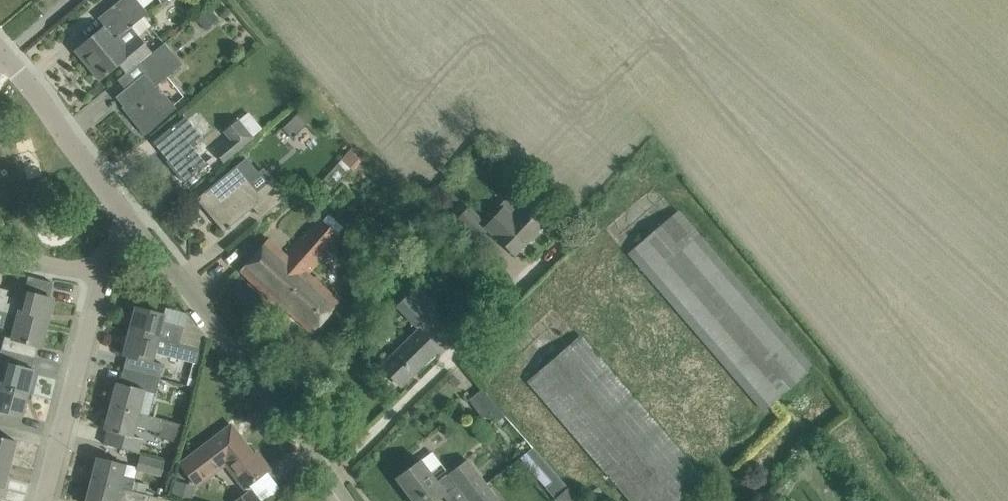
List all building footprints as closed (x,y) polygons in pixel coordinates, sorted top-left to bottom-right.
[(140,62),(152,53),(131,27),(148,13),(137,0),(120,0),(98,18),(105,27),(77,50),(87,62),(86,63),(100,80),(119,63),(127,72),(140,61),(140,62)] [(152,53),(140,62),(148,71),(116,97),(124,106),(126,105),(128,108),(125,110),(145,135),(177,109),(157,85),(182,65),(164,43),(152,53)] [(283,128),(293,138),(307,125),(297,115),(283,128)] [(154,142),(171,162),(172,162),(175,165),(172,168),(184,181),(205,163),(193,148),(204,139),(185,116),(154,142)] [(216,153),(223,163),(254,137),(238,119),(223,132),(231,140),(216,153)] [(351,149),(341,160),(350,168),(353,170),(362,160),(351,149)] [(284,198),(270,181),(257,192),(248,180),(258,172),(247,158),(198,198),(224,230),(228,228),(229,229),(231,227),(230,226),(253,206),(262,216),(284,198)] [(496,236),(496,237),(515,254),(530,238),(532,240),(539,233),(537,231),(541,226),(524,210),(526,207),(512,194),(501,206),(503,208),(485,226),(496,236)] [(399,209),(409,219),(418,209),(408,199),(405,202),(402,199),(396,205),(399,208),(399,209)] [(453,222),(475,244),(486,232),(478,223),(481,220),(468,207),(453,222)] [(813,370),(691,226),(678,211),(629,252),(764,411),(813,370)] [(279,303),(312,333),(340,302),(308,273),(341,238),(320,218),(286,255),(269,239),(240,270),(276,304),(279,303)] [(47,323),(53,299),(49,298),(53,283),(41,280),(37,294),(25,291),(22,302),(6,297),(8,290),(0,288),(0,310),(47,323)] [(428,312),(409,293),(396,306),(414,325),(428,312)] [(129,331),(180,343),(184,327),(162,321),(164,314),(136,307),(129,331)] [(31,357),(34,345),(41,346),(47,323),(0,310),(0,328),(3,328),(3,327),(13,329),(10,337),(5,336),(2,349),(31,357)] [(382,366),(401,386),(439,349),(419,329),(382,366)] [(128,370),(160,378),(164,364),(153,361),(155,352),(199,363),(203,350),(180,343),(129,331),(123,355),(131,357),(128,370)] [(593,351),(580,336),(528,380),(632,500),(692,500),(714,482),(703,470),(699,475),(593,351)] [(29,393),(35,369),(28,368),(31,357),(2,349),(0,355),(0,386),(29,393)] [(116,382),(110,406),(139,413),(145,390),(156,393),(160,378),(128,370),(124,384),(116,382)] [(0,386),(0,424),(13,427),(16,416),(22,417),(29,393),(0,386)] [(484,418),(497,409),(483,388),(470,397),(484,418)] [(110,406),(104,429),(108,431),(105,444),(138,453),(142,438),(133,436),(135,426),(160,432),(159,437),(177,442),(179,437),(180,438),(183,424),(139,413),(110,406)] [(181,464),(197,486),(227,464),(245,488),(267,471),(265,469),(268,466),(257,452),(254,455),(244,442),(242,443),(229,427),(181,464)] [(10,464),(16,440),(0,436),(0,461),(10,464)] [(533,447),(519,459),(554,498),(568,486),(533,447)] [(97,456),(91,480),(145,493),(147,485),(134,481),(135,479),(123,476),(126,464),(97,456)] [(137,469),(162,475),(165,463),(140,456),(137,469)] [(467,498),(485,484),(467,460),(437,482),(421,460),(396,478),(413,500),(434,500),(457,484),(467,498)] [(4,488),(10,464),(0,461),(0,487),(4,488)] [(86,500),(148,500),(149,495),(145,494),(145,493),(91,480),(86,500)] [(469,500),(498,500),(485,484),(467,498),(469,500)] [(252,491),(238,500),(260,500),(252,491)]
